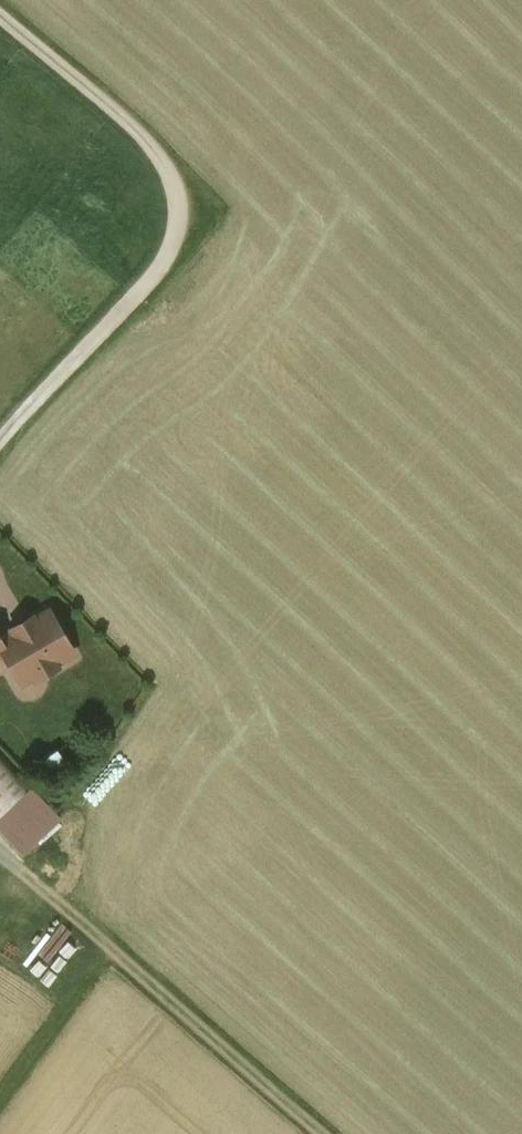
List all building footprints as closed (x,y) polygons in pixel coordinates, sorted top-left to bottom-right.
[(35,619),(33,617),(12,629),(13,632),(0,639),(0,646),(7,657),(11,665),(22,684),(34,677),(35,680),(58,667),(57,664),(74,654),(49,611),(35,619)] [(0,754),(0,815),(31,786),(0,754)]
